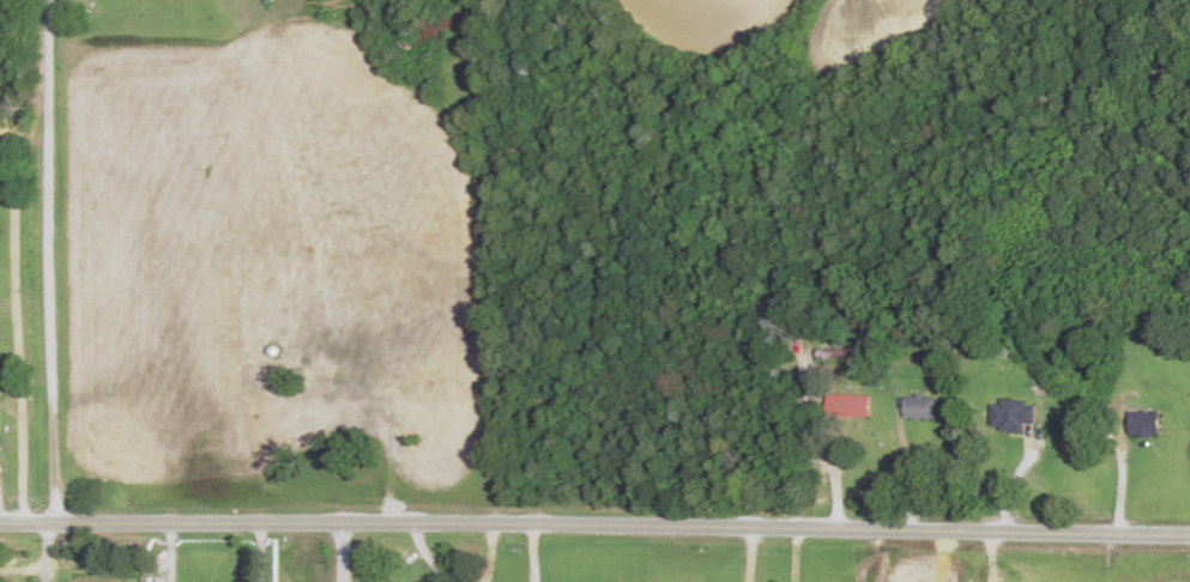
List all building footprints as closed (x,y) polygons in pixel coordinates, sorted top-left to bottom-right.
[(870,396),(828,396),(828,417),(870,417),(870,396)] [(903,420),(936,420),(936,398),(903,398),(903,420)] [(1025,433),(1025,426),(1034,426),(1035,403),(992,402),(991,432),(1025,433)] [(1128,413),(1128,438),(1160,438),(1160,413),(1128,413)]
